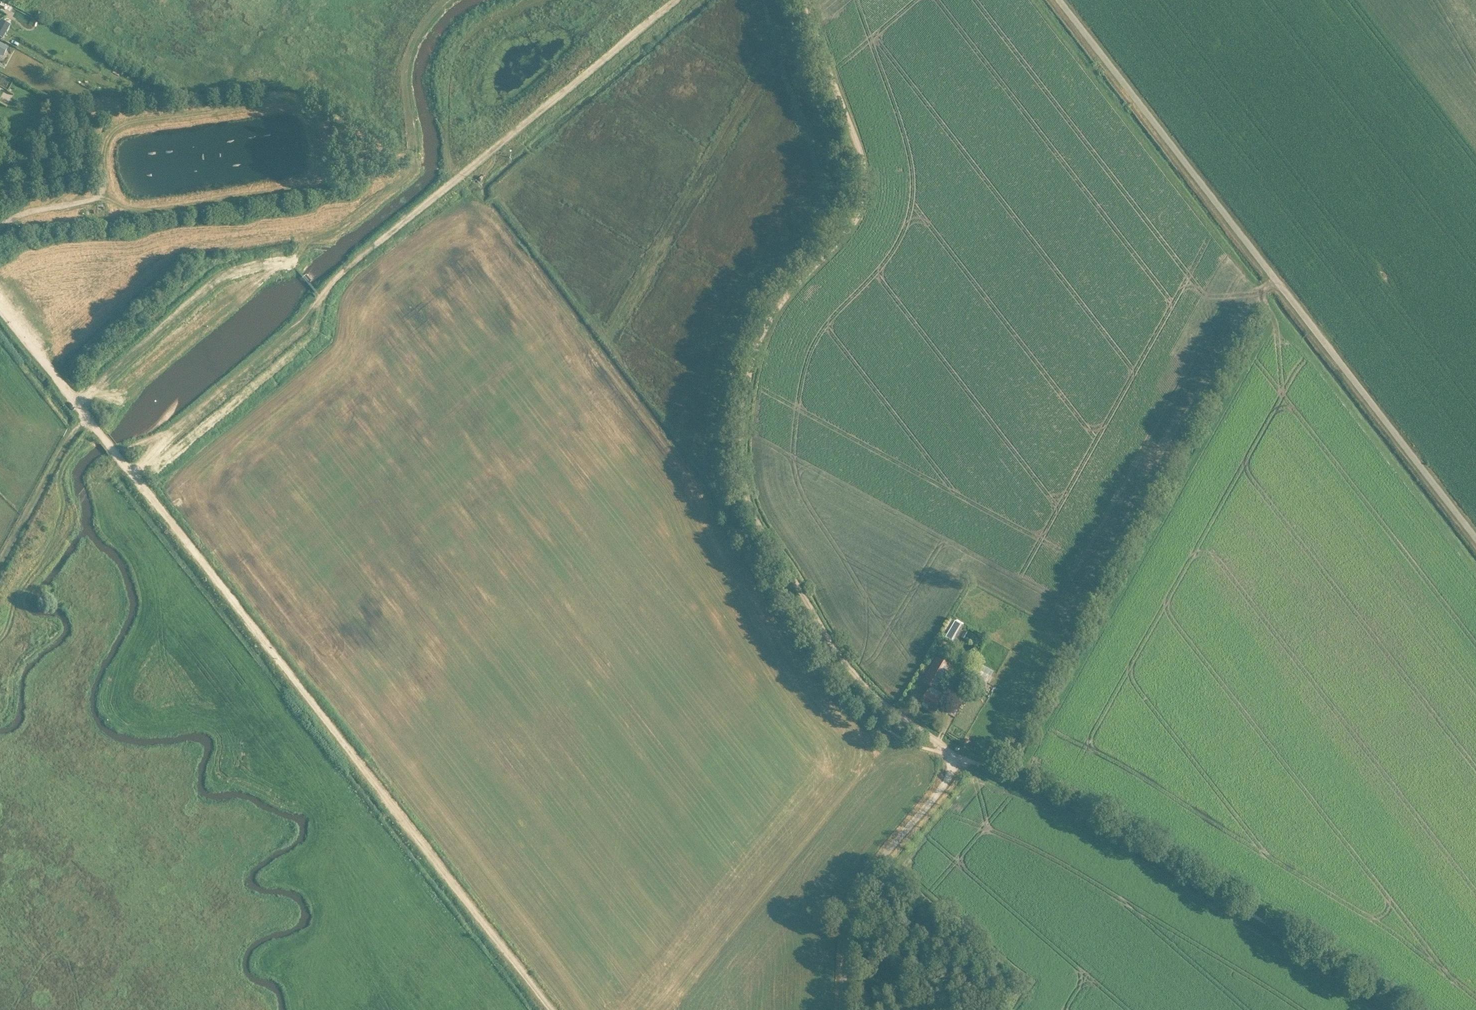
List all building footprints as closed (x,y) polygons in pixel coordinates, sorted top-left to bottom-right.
[(184,10),(185,9),(184,8),(196,0),(178,0),(184,10)] [(955,621),(946,638),(951,641),(954,643),(964,626),(955,621)] [(935,714),(940,706),(943,701),(946,702),(948,698),(937,691),(950,669),(936,661),(924,682),(932,687),(921,706),(935,714)]
